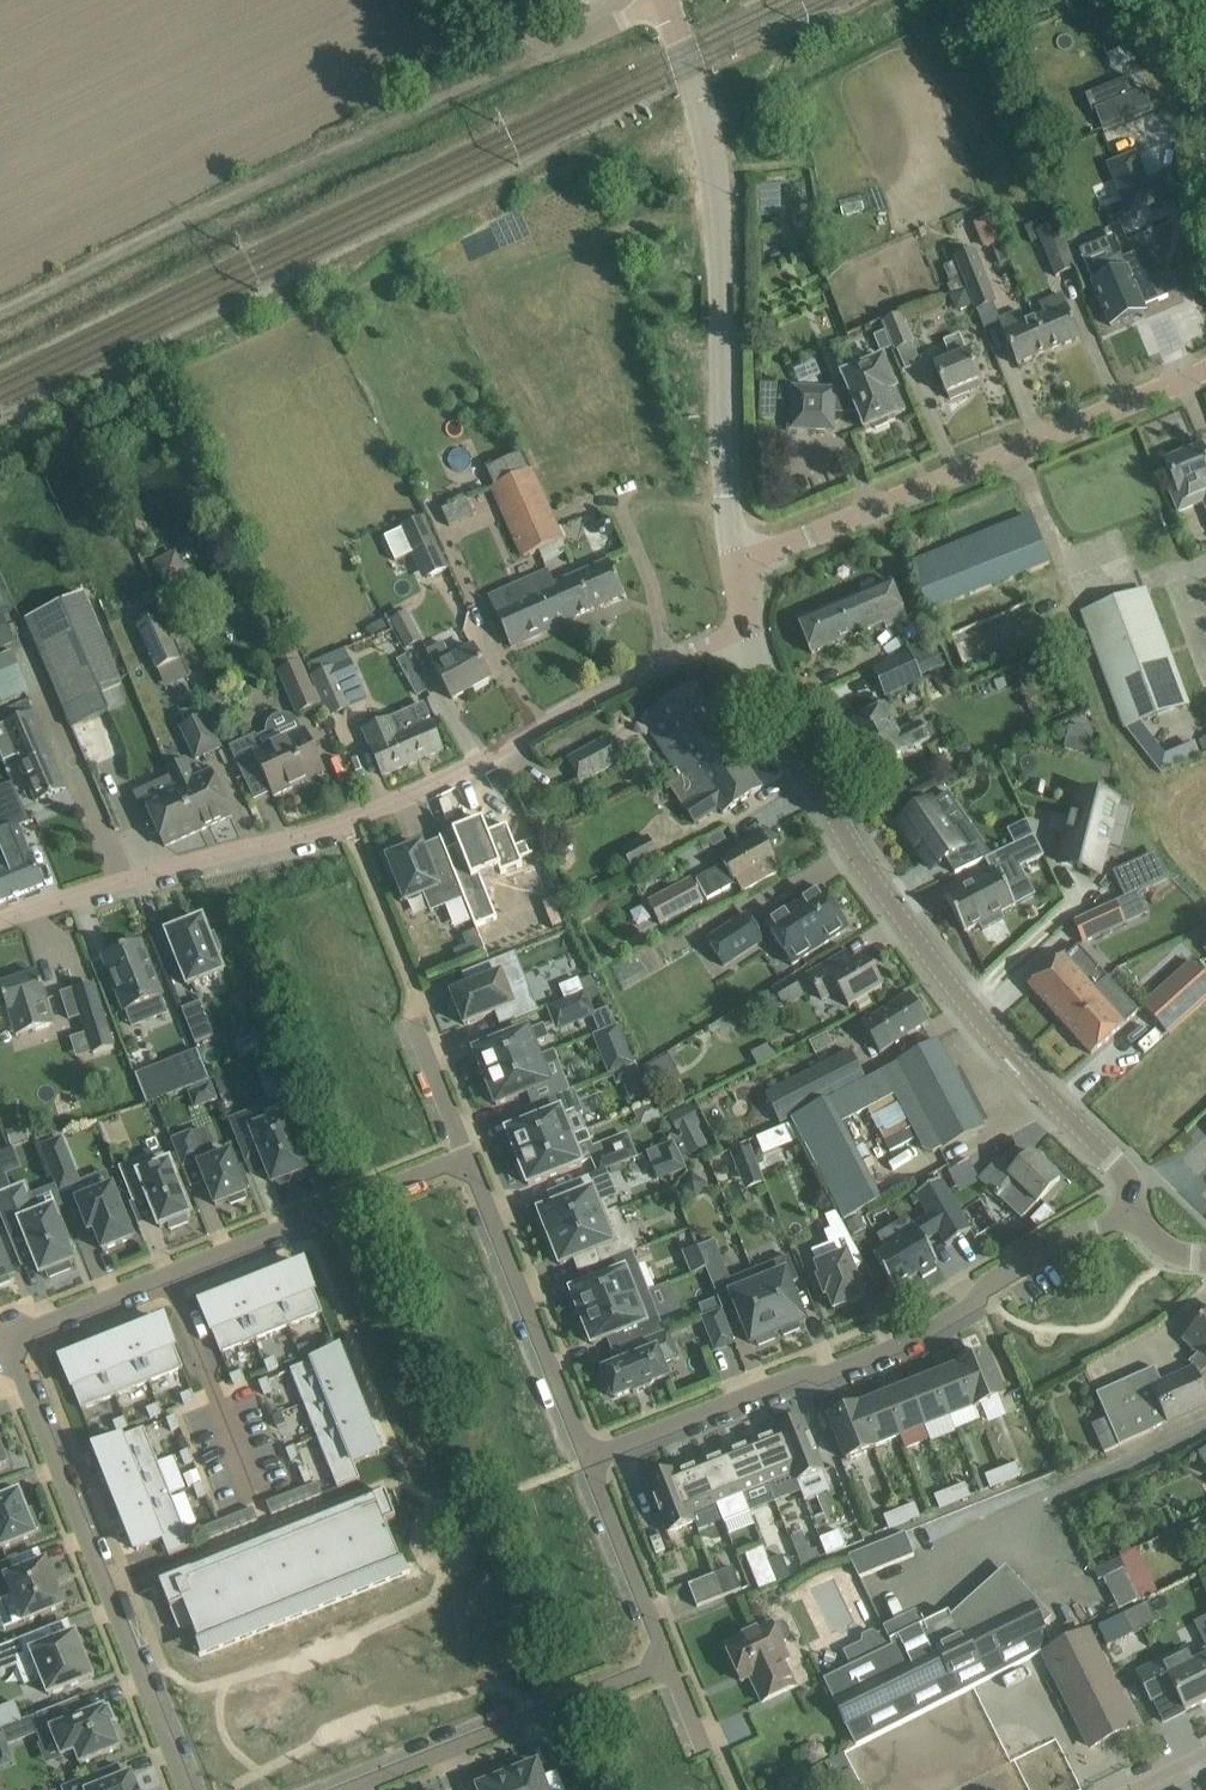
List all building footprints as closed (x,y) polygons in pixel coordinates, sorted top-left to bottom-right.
[(1135,60),(1129,46),(1118,50),(1124,65),(1135,60)] [(1092,112),(1094,111),(1102,129),(1149,110),(1141,92),(1136,94),(1129,76),(1085,94),(1092,112)] [(1109,165),(1129,214),(1156,203),(1135,154),(1109,165)] [(990,216),(974,223),(984,247),(992,244),(999,263),(1009,259),(1002,240),(1004,239),(993,215),(990,216)] [(1058,223),(1037,232),(1056,276),(1076,268),(1058,223)] [(974,250),(955,258),(977,310),(995,302),(974,250)] [(1125,272),(1094,285),(1111,326),(1144,313),(1134,289),(1147,284),(1156,306),(1174,298),(1155,252),(1122,265),(1125,272)] [(1044,316),(1035,320),(1049,352),(1080,339),(1071,317),(1062,295),(1039,304),(1044,316)] [(1021,312),(999,321),(1008,343),(1018,365),(1049,352),(1035,320),(1026,324),(1021,312)] [(901,315),(883,323),(895,350),(913,342),(901,315)] [(884,333),(873,338),(880,353),(890,349),(884,333)] [(951,360),(935,367),(938,373),(947,395),(948,394),(950,400),(970,392),(968,386),(980,381),(971,359),(968,353),(967,353),(960,336),(944,342),(951,360)] [(793,388),(792,429),(833,431),(834,411),(841,411),(841,413),(858,414),(865,430),(872,427),(876,430),(885,426),(887,425),(888,420),(896,417),(894,414),(903,410),(895,390),(896,390),(883,359),(842,376),(848,391),(835,396),(835,390),(793,388)] [(1166,462),(1176,488),(1170,490),(1179,511),(1203,501),(1205,508),(1205,457),(1202,447),(1184,455),(1181,451),(1168,456),(1168,461),(1166,462)] [(530,470),(493,487),(508,522),(546,505),(530,470)] [(447,507),(458,536),(501,521),(490,491),(447,507)] [(546,505),(508,522),(524,557),(539,550),(562,540),(551,516),(546,505)] [(1029,516),(909,563),(917,586),(927,612),(993,586),(993,587),(1048,565),(1029,516)] [(425,517),(398,529),(422,580),(449,567),(425,517)] [(177,556),(156,565),(168,593),(190,583),(177,556)] [(609,561),(554,584),(569,620),(624,596),(609,561)] [(548,571),(489,596),(501,625),(511,647),(569,620),(554,584),(548,571)] [(834,606),(798,621),(812,654),(834,645),(884,625),(886,629),(907,620),(901,604),(892,582),(834,606)] [(1146,590),(1083,613),(1125,728),(1188,705),(1146,590)] [(82,597),(24,621),(70,729),(108,713),(100,693),(119,685),(82,597)] [(406,614),(393,621),(408,648),(421,641),(406,614)] [(0,618),(0,650),(14,644),(3,616),(0,618)] [(160,618),(140,627),(158,668),(178,660),(160,618)] [(367,629),(372,638),(373,639),(388,630),(383,620),(380,622),(367,629)] [(443,643),(427,652),(436,669),(441,679),(453,700),(490,679),(479,658),(473,648),(452,660),(443,643)] [(930,646),(912,653),(922,678),(940,671),(930,646)] [(0,655),(0,693),(4,701),(32,689),(14,649),(0,655)] [(337,652),(307,665),(312,676),(330,717),(352,708),(342,686),(357,679),(350,661),(344,649),(337,652)] [(911,657),(875,675),(888,700),(923,682),(911,657)] [(301,662),(279,672),(291,700),(298,715),(320,705),(313,690),(301,662)] [(693,686),(644,719),(677,769),(727,737),(693,686)] [(0,726),(0,755),(3,762),(17,756),(27,780),(36,802),(66,790),(56,767),(28,701),(0,713),(0,717),(3,724),(0,726)] [(186,724),(181,727),(196,759),(220,748),(205,716),(200,703),(181,711),(186,724)] [(385,722),(363,731),(374,754),(383,776),(442,751),(433,729),(430,722),(423,706),(385,722)] [(885,708),(847,726),(869,769),(891,759),(929,739),(920,723),(898,734),(885,708)] [(232,746),(229,747),(234,758),(244,778),(261,770),(274,797),(293,788),(291,783),(323,768),(305,729),(303,730),(299,722),(294,717),(286,714),(278,714),(271,719),(267,725),(267,733),(256,738),(255,735),(232,746)] [(593,746),(568,759),(581,783),(606,769),(623,760),(611,736),(593,746)] [(727,737),(677,769),(690,789),(695,786),(702,796),(685,808),(695,824),(719,808),(724,814),(741,803),(761,790),(727,737)] [(1198,740),(1203,753),(1205,752),(1205,737),(1198,740)] [(185,762),(168,770),(197,832),(231,817),(232,816),(212,773),(189,783),(185,773),(189,771),(185,762)] [(0,788),(0,848),(1,850),(7,866),(0,869),(0,888),(5,901),(43,886),(19,827),(30,823),(12,783),(0,788)] [(147,803),(145,804),(148,811),(152,819),(146,822),(152,835),(158,832),(165,847),(196,832),(176,789),(147,803)] [(1079,794),(1061,863),(1098,872),(1116,803),(1100,799),(1100,797),(1096,796),(1095,798),(1079,794)] [(931,801),(900,823),(923,856),(925,855),(924,854),(930,850),(939,864),(946,860),(948,858),(957,871),(955,872),(955,873),(958,872),(985,859),(991,856),(968,822),(953,833),(931,801)] [(458,846),(444,851),(475,928),(497,919),(479,875),(498,868),(500,875),(523,866),(507,826),(488,834),(483,821),(452,833),(458,846)] [(1027,821),(1008,831),(1014,845),(1034,836),(1027,821)] [(729,861),(696,880),(707,899),(735,884),(738,883),(743,891),(757,883),(778,872),(773,863),(776,861),(768,847),(777,842),(771,831),(750,843),(727,856),(729,861)] [(648,835),(619,851),(632,873),(661,857),(648,835)] [(967,888),(947,899),(965,933),(980,925),(983,930),(1003,919),(1000,914),(1015,906),(1007,890),(1027,879),(1021,867),(1044,856),(1034,836),(1014,845),(1001,852),(1010,869),(998,875),(997,873),(994,874),(977,883),(967,888)] [(406,846),(382,856),(390,877),(394,875),(404,901),(423,894),(430,912),(463,899),(447,859),(430,866),(421,845),(407,850),(406,846)] [(1145,872),(1119,884),(1126,898),(1169,877),(1160,859),(1143,867),(1145,872)] [(689,878),(647,901),(660,926),(702,902),(689,878)] [(799,904),(766,926),(792,966),(834,938),(849,929),(834,906),(824,892),(823,889),(799,904)] [(598,901),(576,911),(582,922),(603,911),(598,901)] [(1116,902),(1074,922),(1083,942),(1126,924),(1116,902)] [(729,927),(707,941),(724,966),(764,941),(747,915),(729,927)] [(169,932),(167,933),(188,986),(223,972),(217,955),(222,953),(214,933),(209,936),(202,919),(189,924),(187,918),(167,926),(169,932)] [(473,925),(460,930),(466,947),(479,942),(473,925)] [(110,956),(104,958),(110,973),(125,1011),(144,1004),(150,1020),(166,1013),(160,997),(161,997),(140,943),(110,956)] [(1030,986),(1029,986),(1060,1020),(1108,978),(1079,946),(1067,957),(1065,954),(1030,986)] [(466,987),(451,994),(463,1025),(512,1005),(507,991),(527,983),(514,953),(461,974),(466,987)] [(839,958),(808,976),(823,1000),(839,990),(849,1007),(882,988),(864,957),(845,968),(839,958)] [(1144,1006),(1168,1034),(1205,1000),(1205,979),(1192,963),(1144,1006)] [(17,981),(0,986),(8,1011),(9,1011),(15,1030),(32,1025),(34,1031),(53,1025),(46,999),(38,974),(35,975),(35,974),(31,969),(17,974),(17,979),(17,981)] [(791,975),(771,987),(780,1001),(800,989),(791,975)] [(1108,978),(1060,1020),(1092,1055),(1123,1025),(1138,1011),(1108,978)] [(579,980),(559,987),(565,1002),(584,994),(579,980)] [(93,983),(61,993),(70,1020),(81,1017),(93,1054),(113,1048),(93,983)] [(565,1002),(550,1008),(557,1028),(592,1015),(584,994),(565,1002)] [(910,995),(857,1028),(866,1042),(871,1039),(880,1054),(928,1023),(910,995)] [(200,1002),(183,1009),(196,1043),(214,1036),(200,1002)] [(475,1054),(472,1059),(478,1073),(483,1075),(484,1078),(537,1055),(533,1045),(549,1039),(544,1025),(527,1031),(526,1029),(473,1050),(475,1054)] [(617,1027),(594,1036),(609,1075),(633,1065),(617,1027)] [(883,1072),(792,1120),(844,1221),(859,1213),(880,1202),(838,1125),(895,1096),(923,1150),(933,1153),(962,1138),(983,1126),(937,1043),(882,1072),(883,1072)] [(136,1074),(135,1075),(147,1104),(153,1101),(155,1100),(173,1093),(209,1079),(208,1076),(198,1050),(196,1050),(198,1054),(194,1056),(192,1057),(184,1060),(138,1078),(136,1074)] [(486,1081),(483,1086),(489,1100),(494,1102),(495,1104),(526,1092),(549,1083),(543,1068),(559,1062),(555,1051),(538,1057),(537,1055),(484,1078),(486,1081)] [(851,1051),(766,1095),(780,1124),(866,1080),(858,1064),(851,1051)] [(665,1054),(641,1068),(649,1082),(674,1068),(665,1054)] [(636,1065),(613,1075),(617,1085),(623,1083),(630,1102),(648,1094),(636,1065)] [(212,1083),(188,1092),(194,1109),(218,1100),(212,1083)] [(507,1134),(505,1139),(510,1153),(516,1155),(517,1158),(570,1136),(586,1130),(579,1114),(582,1113),(573,1089),(570,1090),(532,1105),(533,1107),(537,1119),(519,1126),(506,1131),(507,1134)] [(638,1110),(643,1124),(664,1116),(658,1102),(638,1110)] [(690,1107),(669,1118),(679,1136),(697,1127),(700,1125),(690,1107)] [(260,1108),(230,1120),(247,1162),(262,1156),(273,1183),(276,1182),(280,1186),(290,1182),(291,1176),(306,1170),(285,1116),(266,1123),(260,1108)] [(787,1123),(756,1136),(763,1154),(794,1141),(787,1123)] [(196,1131),(173,1141),(184,1168),(198,1163),(216,1206),(229,1200),(231,1205),(246,1199),(245,1194),(247,1193),(245,1189),(249,1187),(241,1167),(237,1169),(231,1153),(230,1153),(216,1158),(205,1130),(197,1134),(196,1131)] [(518,1161),(516,1166),(521,1180),(527,1182),(528,1184),(581,1163),(575,1147),(590,1141),(589,1138),(586,1131),(586,1130),(570,1136),(517,1158),(517,1159),(518,1161)] [(604,1153),(592,1158),(598,1172),(598,1173),(605,1170),(636,1157),(630,1142),(628,1136),(602,1146),(604,1153)] [(62,1140),(41,1148),(58,1192),(79,1184),(62,1140)] [(658,1148),(648,1152),(653,1165),(659,1181),(686,1170),(674,1142),(658,1148)] [(750,1149),(732,1156),(740,1178),(758,1170),(750,1149)] [(999,1159),(980,1180),(1001,1200),(1004,1197),(1022,1213),(1034,1201),(1037,1204),(1043,1197),(1060,1180),(1032,1153),(1013,1173),(999,1159)] [(12,1192),(7,1177),(0,1160),(0,1196),(12,1192)] [(136,1163),(121,1169),(134,1202),(148,1197),(160,1228),(168,1224),(171,1230),(189,1223),(187,1217),(191,1215),(170,1163),(141,1174),(136,1163)] [(541,1218),(537,1220),(543,1235),(541,1236),(543,1240),(608,1214),(602,1200),(615,1195),(605,1170),(598,1173),(598,1172),(568,1184),(574,1197),(538,1211),(541,1218)] [(692,1173),(680,1188),(697,1200),(708,1185),(692,1173)] [(917,1231),(874,1257),(893,1288),(920,1272),(923,1277),(937,1269),(934,1264),(937,1262),(924,1241),(939,1232),(947,1245),(971,1231),(941,1179),(916,1194),(929,1216),(914,1225),(917,1231)] [(0,1196),(0,1214),(10,1239),(24,1233),(41,1275),(48,1273),(50,1278),(71,1269),(69,1264),(76,1261),(54,1209),(36,1216),(25,1187),(12,1192),(0,1196)] [(113,1189),(78,1202),(89,1232),(95,1229),(103,1250),(133,1238),(113,1189)] [(608,1214),(543,1240),(545,1245),(546,1244),(552,1259),(557,1258),(559,1264),(595,1250),(600,1264),(634,1251),(637,1250),(629,1228),(624,1230),(617,1211),(608,1214)] [(869,1211),(847,1222),(854,1235),(876,1223),(869,1211)] [(821,1277),(818,1279),(825,1295),(828,1294),(834,1309),(864,1297),(853,1268),(864,1264),(853,1243),(851,1239),(830,1248),(832,1251),(836,1263),(819,1270),(821,1277)] [(11,1282),(9,1278),(12,1276),(4,1256),(6,1255),(0,1240),(0,1286),(11,1282)] [(712,1240),(697,1246),(705,1268),(709,1277),(724,1272),(712,1240)] [(697,1246),(683,1252),(691,1273),(705,1268),(697,1246)] [(572,1296),(568,1298),(575,1315),(579,1313),(581,1318),(650,1291),(650,1290),(649,1291),(634,1253),(635,1252),(634,1251),(600,1264),(589,1268),(590,1269),(591,1269),(596,1281),(570,1291),(572,1296)] [(789,1255),(752,1270),(777,1332),(782,1330),(783,1334),(800,1328),(798,1324),(804,1321),(790,1283),(798,1280),(789,1255)] [(304,1265),(270,1279),(289,1327),(324,1313),(304,1265)] [(752,1270),(726,1280),(751,1342),(757,1340),(759,1344),(775,1338),(773,1333),(777,1332),(752,1270)] [(270,1279),(237,1292),(256,1340),(289,1327),(270,1279)] [(583,1322),(578,1324),(585,1341),(590,1340),(591,1344),(620,1333),(624,1345),(623,1345),(624,1347),(665,1332),(666,1331),(666,1329),(664,1330),(649,1292),(651,1291),(650,1291),(581,1318),(583,1322)] [(237,1292),(203,1306),(222,1354),(256,1340),(237,1292)] [(717,1297),(698,1304),(703,1316),(722,1309),(717,1297)] [(703,1316),(702,1317),(715,1350),(733,1343),(733,1341),(734,1340),(722,1309),(703,1316)] [(1197,1324),(1183,1338),(1199,1353),(1202,1349),(1205,1353),(1205,1315),(1197,1324)] [(164,1322),(130,1336),(149,1384),(183,1370),(164,1322)] [(604,1375),(600,1377),(607,1395),(611,1393),(613,1398),(632,1390),(633,1393),(649,1386),(648,1384),(667,1377),(661,1363),(677,1357),(667,1332),(665,1333),(665,1332),(624,1347),(612,1352),(613,1354),(611,1354),(616,1366),(603,1371),(604,1375)] [(1012,1333),(1003,1337),(1006,1345),(1015,1341),(1012,1333)] [(130,1336),(97,1349),(116,1397),(149,1384),(130,1336)] [(309,1345),(298,1349),(302,1358),(313,1353),(309,1345)] [(97,1349),(62,1363),(82,1411),(116,1397),(97,1349)] [(339,1351),(291,1370),(305,1405),(353,1385),(339,1351)] [(986,1354),(958,1365),(959,1367),(974,1406),(975,1408),(1003,1397),(986,1354)] [(276,1358),(265,1363),(269,1371),(280,1367),(276,1358)] [(959,1367),(933,1377),(948,1416),(974,1406),(959,1367)] [(1093,1425),(1104,1453),(1119,1446),(1153,1431),(1152,1429),(1167,1422),(1167,1424),(1205,1406),(1205,1370),(1199,1377),(1195,1369),(1162,1384),(1155,1367),(1096,1393),(1107,1418),(1107,1419),(1093,1425)] [(242,1372),(231,1376),(232,1379),(234,1385),(246,1381),(242,1372)] [(933,1377),(908,1387),(924,1426),(948,1416),(933,1377)] [(269,1379),(260,1383),(264,1395),(273,1391),(269,1379)] [(353,1385),(305,1405),(318,1438),(366,1419),(353,1385)] [(908,1387),(883,1397),(899,1436),(924,1426),(908,1387)] [(192,1392),(181,1397),(184,1406),(196,1401),(192,1392)] [(883,1397),(858,1407),(874,1446),(899,1436),(883,1397)] [(158,1406),(147,1410),(150,1419),(162,1415),(158,1406)] [(858,1406),(830,1417),(846,1459),(874,1448),(874,1446),(858,1407),(858,1406)] [(282,1414),(274,1417),(278,1428),(287,1425),(282,1414)] [(176,1417),(167,1420),(172,1432),(181,1428),(176,1417)] [(802,1418),(775,1429),(777,1433),(797,1483),(824,1472),(802,1418)] [(125,1419),(114,1424),(117,1433),(128,1428),(125,1419)] [(366,1419),(318,1438),(339,1489),(361,1480),(355,1463),(380,1453),(366,1419)] [(145,1430),(97,1449),(111,1483),(158,1464),(145,1430)] [(777,1433),(749,1444),(766,1486),(769,1485),(792,1476),(795,1484),(797,1483),(777,1433)] [(749,1444),(724,1454),(748,1513),(775,1503),(769,1485),(766,1486),(749,1444)] [(288,1450),(287,1450),(291,1462),(300,1458),(296,1447),(288,1450)] [(190,1451),(181,1455),(186,1466),(194,1462),(190,1451)] [(724,1454),(700,1464),(716,1506),(724,1523),(748,1513),(724,1454)] [(1015,1463),(1000,1470),(1005,1482),(1020,1476),(1015,1463)] [(158,1464),(111,1483),(124,1516),(172,1497),(158,1464)] [(700,1464),(675,1474),(695,1524),(696,1523),(693,1515),(716,1506),(700,1464)] [(673,1469),(646,1480),(668,1534),(695,1524),(675,1474),(673,1469)] [(1000,1470),(985,1476),(990,1488),(1005,1482),(1000,1470)] [(319,1483),(310,1487),(315,1498),(324,1495),(319,1483)] [(964,1483),(949,1490),(954,1502),(970,1496),(964,1483)] [(202,1485),(195,1488),(199,1499),(208,1495),(203,1484),(202,1485)] [(303,1490),(302,1490),(307,1502),(315,1498),(310,1487),(303,1490)] [(302,1490),(293,1493),(298,1505),(307,1502),(302,1490)] [(949,1490),(934,1496),(940,1508),(954,1502),(949,1490)] [(293,1493),(285,1497),(290,1509),(298,1505),(293,1493)] [(0,1549),(35,1535),(34,1531),(39,1529),(31,1510),(26,1512),(19,1494),(0,1501),(0,1549)] [(386,1494),(160,1584),(179,1631),(186,1628),(193,1626),(204,1654),(199,1656),(200,1657),(411,1573),(410,1572),(406,1573),(386,1524),(396,1519),(386,1494)] [(172,1497),(124,1516),(138,1551),(164,1540),(170,1557),(193,1548),(172,1497)] [(285,1497),(276,1500),(281,1512),(290,1509),(285,1497)] [(276,1500),(268,1504),(272,1516),(281,1512),(276,1500)] [(914,1504),(900,1510),(904,1522),(919,1516),(914,1504)] [(254,1509),(246,1513),(251,1525),(259,1521),(254,1509)] [(900,1510),(883,1516),(888,1529),(904,1522),(900,1510)] [(246,1513),(237,1516),(242,1528),(251,1525),(246,1513)] [(237,1516),(229,1520),(234,1532),(242,1528),(237,1516)] [(229,1520),(220,1523),(225,1535),(234,1532),(229,1520)] [(220,1523),(211,1526),(216,1538),(225,1535),(220,1523)] [(211,1526),(203,1530),(208,1542),(216,1538),(211,1526)] [(839,1531),(819,1539),(826,1556),(846,1548),(839,1531)] [(905,1533),(848,1556),(859,1578),(914,1555),(905,1533)] [(806,1546),(794,1551),(801,1567),(813,1562),(809,1553),(806,1546)] [(782,1557),(768,1562),(776,1582),(790,1577),(782,1557)] [(0,1565),(0,1600),(13,1595),(24,1622),(64,1606),(46,1562),(15,1574),(10,1561),(0,1565)] [(768,1562),(753,1568),(761,1588),(776,1582),(768,1562)] [(716,1574),(713,1575),(722,1597),(741,1591),(733,1568),(716,1574)] [(853,1665),(824,1679),(857,1747),(1044,1653),(1054,1648),(1046,1631),(1046,1630),(1033,1604),(1034,1603),(1007,1573),(954,1621),(950,1612),(891,1641),(887,1633),(879,1636),(873,1633),(865,1637),(864,1643),(847,1652),(853,1665)] [(713,1575),(688,1585),(697,1607),(722,1597),(713,1575)] [(1134,1584),(1130,1586),(1137,1602),(1142,1600),(1157,1592),(1150,1576),(1134,1584)] [(944,1597),(926,1606),(933,1620),(951,1610),(944,1597)] [(1147,1602),(1097,1626),(1107,1647),(1157,1622),(1147,1602)] [(772,1625),(725,1647),(738,1674),(742,1682),(751,1678),(762,1702),(795,1687),(784,1662),(788,1660),(781,1644),(785,1642),(788,1637),(788,1631),(785,1626),(781,1623),(777,1623),(772,1625)] [(0,1647),(0,1671),(1,1673),(17,1667),(21,1665),(18,1659),(33,1653),(43,1678),(49,1695),(92,1678),(75,1634),(57,1642),(51,1627),(12,1643),(0,1647)] [(1054,1648),(1044,1653),(1085,1736),(1091,1747),(1134,1726),(1129,1715),(1123,1705),(1087,1632),(1054,1648)] [(1137,1674),(1151,1701),(1175,1690),(1185,1711),(1205,1701),(1205,1648),(1190,1656),(1186,1649),(1137,1674)] [(38,1715),(31,1717),(37,1733),(38,1735),(42,1744),(39,1745),(46,1763),(62,1757),(76,1751),(80,1764),(81,1765),(121,1749),(111,1725),(115,1724),(109,1711),(106,1712),(105,1709),(85,1717),(78,1699),(38,1715)] [(1,1729),(2,1729),(24,1720),(16,1701),(0,1708),(0,1730),(1,1729)] [(0,1730),(0,1756),(10,1752),(8,1745),(2,1729),(0,1730)] [(825,1764),(834,1781),(835,1780),(840,1789),(861,1789),(852,1771),(843,1754),(825,1764)] [(508,1777),(513,1789),(564,1789),(557,1772),(542,1779),(536,1765),(533,1767),(529,1763),(518,1767),(518,1773),(508,1777)] [(777,1777),(781,1784),(783,1789),(817,1789),(813,1781),(804,1764),(777,1777)] [(63,1788),(63,1789),(136,1789),(131,1777),(104,1787),(98,1774),(63,1788)] [(508,1777),(497,1781),(493,1777),(482,1782),(482,1787),(479,1788),(479,1789),(513,1789),(508,1777)]
